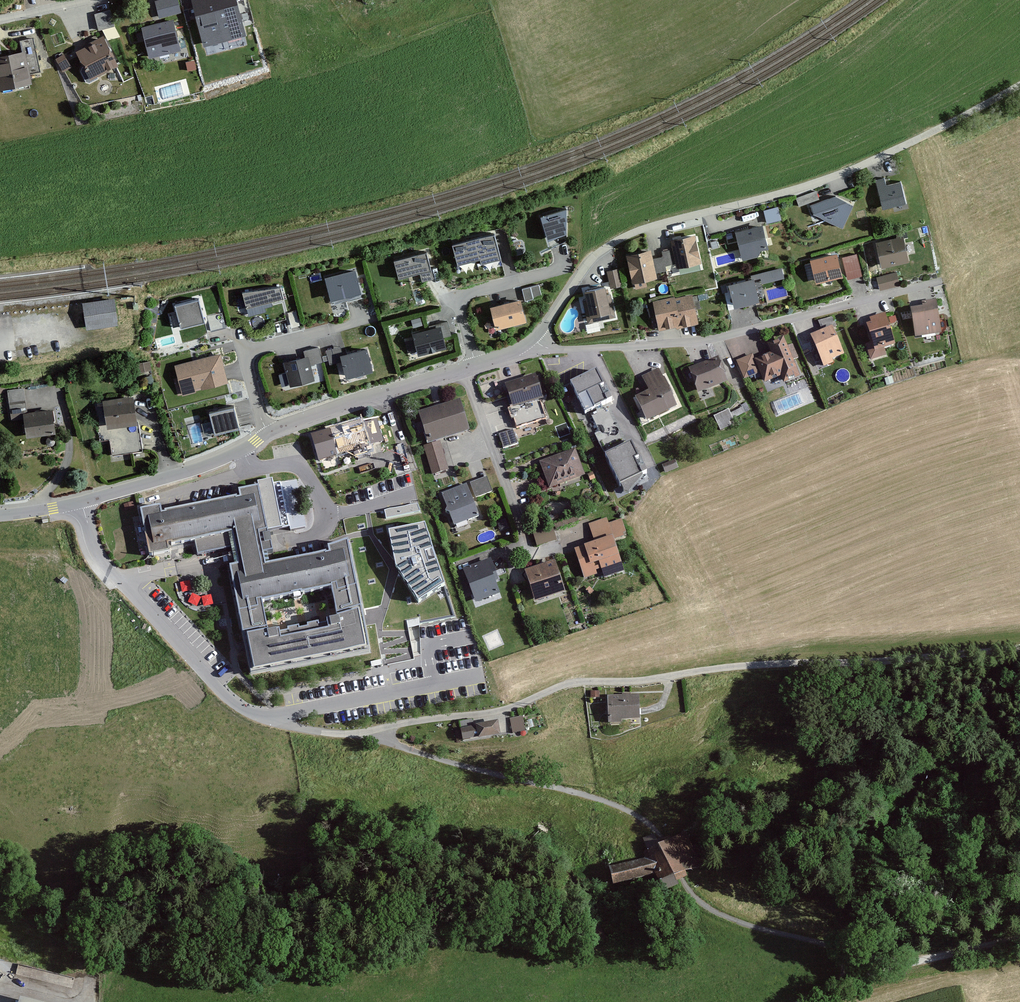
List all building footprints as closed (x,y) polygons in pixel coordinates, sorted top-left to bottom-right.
[(155,17),(176,13),(173,0),(151,0),(155,17)] [(203,47),(246,36),(237,0),(191,0),(203,47)] [(109,8),(91,12),(95,29),(113,25),(109,8)] [(170,18),(138,25),(145,57),(177,50),(170,18)] [(0,52),(0,86),(29,81),(27,72),(39,70),(33,37),(17,40),(18,49),(0,52)] [(100,37),(71,50),(84,79),(113,66),(100,37)] [(61,53),(52,59),(60,71),(68,65),(61,53)] [(883,175),(872,178),(878,208),(903,203),(898,180),(885,182),(883,175)] [(815,189),(793,196),(796,206),(806,203),(818,199),(815,189)] [(818,199),(806,203),(810,214),(841,228),(853,201),(834,193),(818,199)] [(776,205),(762,209),(765,223),(779,219),(776,205)] [(561,208),(536,215),(544,239),(561,232),(561,208)] [(758,223),(731,230),(738,256),(765,249),(758,223)] [(494,234),(451,244),(457,267),(499,256),(494,234)] [(694,234),(667,239),(669,248),(671,261),(673,268),(700,263),(694,234)] [(899,236),(872,242),(878,267),(905,261),(899,236)] [(651,248),(623,253),(628,283),(656,278),(653,271),(651,255),(651,248)] [(659,254),(651,255),(653,271),(663,269),(662,263),(671,261),(669,248),(658,249),(659,254)] [(424,250),(390,260),(395,277),(415,272),(418,282),(432,278),(424,250)] [(835,252),(806,259),(811,282),(840,276),(835,252)] [(855,252),(840,255),(843,273),(859,270),(855,252)] [(616,267),(605,269),(608,286),(619,283),(616,267)] [(748,279),(723,284),(728,304),(752,299),(749,286),(782,279),(779,267),(747,274),(748,279)] [(353,268),(320,275),(325,300),(359,293),(353,268)] [(895,271),(876,276),(879,288),(898,283),(895,271)] [(277,282),(237,290),(243,305),(280,298),(277,282)] [(537,284),(520,288),(523,300),(540,295),(537,284)] [(606,285),(579,290),(585,320),(611,315),(606,285)] [(689,293),(650,301),(656,329),(666,327),(684,323),(695,321),(689,293)] [(202,297),(169,304),(175,331),(208,324),(202,297)] [(115,299),(82,303),(87,331),(119,326),(115,299)] [(516,299),(486,306),(491,328),(522,321),(516,299)] [(919,306),(908,308),(912,336),(938,333),(934,299),(920,301),(919,306)] [(867,322),(862,324),(867,342),(864,344),(868,359),(885,354),(883,348),(894,345),(885,312),(866,317),(867,322)] [(823,331),(809,336),(820,366),(843,357),(832,329),(836,328),(832,316),(819,322),(823,331)] [(427,328),(411,332),(416,353),(440,348),(438,337),(450,334),(446,318),(426,323),(427,328)] [(750,354),(741,358),(748,376),(756,373),(760,382),(778,376),(780,382),(799,375),(784,335),(761,343),(765,355),(752,359),(750,354)] [(301,355),(280,359),(285,383),(308,378),(305,364),(321,361),(317,345),(299,348),(301,355)] [(339,346),(324,349),(327,363),(337,361),(341,378),(370,371),(364,348),(341,353),(339,346)] [(216,352),(171,363),(179,394),(224,382),(216,352)] [(714,358),(685,369),(694,393),(724,382),(714,358)] [(146,360),(130,363),(132,370),(147,368),(146,360)] [(658,369),(641,377),(648,391),(632,399),(643,423),(675,408),(658,369)] [(596,370),(570,383),(585,415),(591,412),(607,405),(612,403),(596,370)] [(510,378),(499,382),(510,416),(514,428),(549,418),(534,371),(510,378)] [(22,388),(6,389),(8,411),(19,410),(21,438),(53,435),(50,407),(24,409),(22,388)] [(457,394),(411,407),(429,472),(444,468),(437,441),(468,432),(457,394)] [(132,395),(96,399),(100,437),(108,436),(110,453),(138,450),(132,395)] [(227,405),(202,411),(207,434),(233,428),(227,405)] [(607,405),(591,412),(598,430),(615,422),(607,405)] [(728,407),(713,414),(720,428),(734,422),(728,407)] [(357,419),(305,435),(314,464),(351,452),(354,461),(369,456),(365,446),(381,441),(375,419),(358,423),(357,419)] [(625,442),(615,422),(598,430),(599,432),(595,434),(603,452),(625,442)] [(632,443),(606,455),(620,484),(646,472),(632,443)] [(573,447),(539,460),(549,487),(583,475),(573,447)] [(486,476),(438,493),(450,526),(476,517),(470,500),(492,492),(486,476)] [(158,503),(131,508),(140,558),(165,554),(163,544),(188,539),(194,552),(228,546),(231,566),(224,567),(245,676),(366,654),(344,542),(320,546),(322,554),(260,566),(255,536),(264,534),(254,484),(229,488),(231,497),(160,510),(158,503)] [(283,528),(302,526),(298,491),(280,493),(283,528)] [(396,516),(419,514),(418,507),(395,509),(396,516)] [(594,544),(573,550),(582,577),(599,571),(602,578),(623,571),(612,540),(627,535),(622,519),(606,524),(604,517),(587,522),(594,544)] [(426,522),(387,530),(395,567),(419,603),(447,584),(426,522)] [(537,544),(556,537),(552,525),(533,532),(537,544)] [(486,559),(460,568),(472,602),(498,592),(486,559)] [(551,560),(521,569),(531,601),(561,592),(551,560)] [(638,697),(608,697),(608,723),(622,723),(622,719),(637,719),(638,697)] [(520,716),(505,718),(508,734),(522,731),(520,716)] [(492,721),(455,725),(456,741),(494,737),(492,721)] [(700,868),(686,835),(672,842),(659,847),(647,853),(643,855),(645,860),(608,870),(613,889),(655,879),(657,886),(700,868)] [(647,853),(659,847),(654,835),(642,840),(647,853)]
